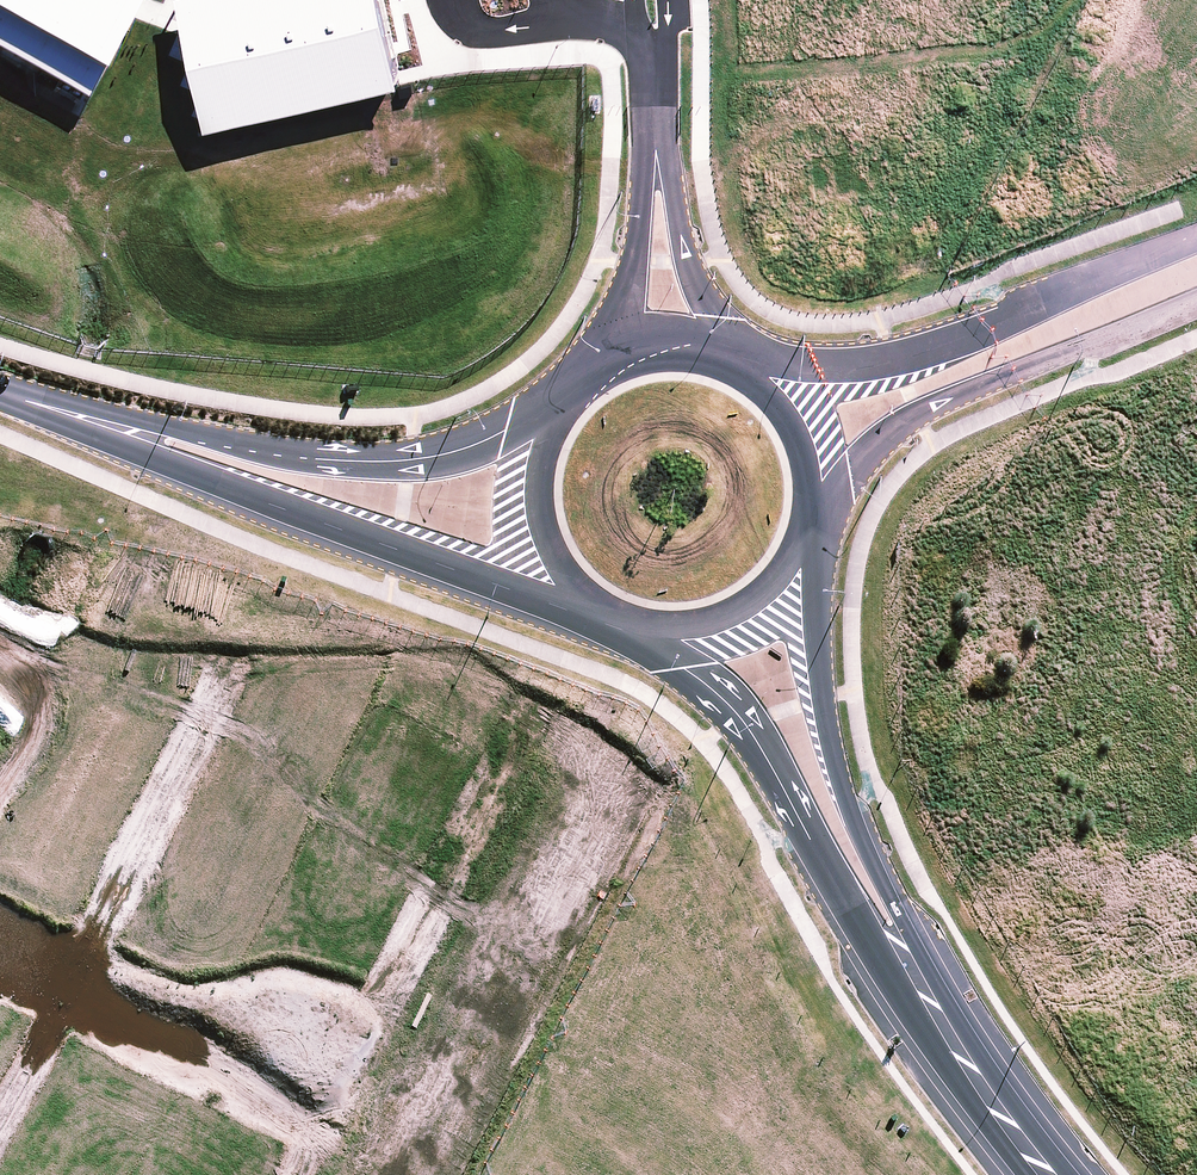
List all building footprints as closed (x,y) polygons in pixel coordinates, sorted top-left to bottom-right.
[(90,104),(136,22),(144,9),(148,0),(0,0),(0,54),(90,104)] [(198,96),(202,115),(204,126),(401,83),(383,0),(177,0),(198,96)]
